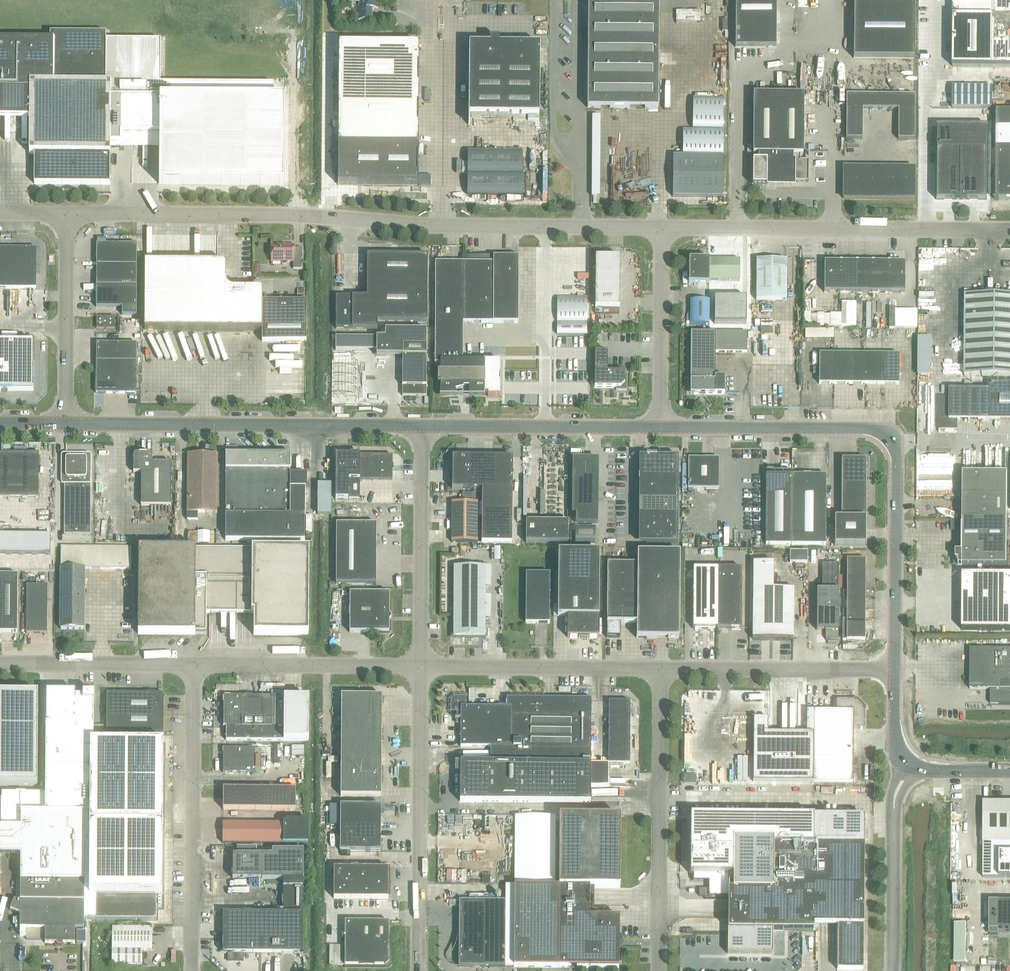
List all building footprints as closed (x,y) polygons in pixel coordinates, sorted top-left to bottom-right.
[(355,1),(360,1),(360,8),(356,8),(355,20),(371,20),(371,8),(377,8),(377,0),(354,0),(355,1)] [(658,108),(658,0),(588,0),(587,108),(658,108)] [(735,47),(776,47),(776,0),(735,0),(735,47)] [(853,58),(914,58),(914,0),(853,0),(853,58)] [(952,67),(992,67),(1009,68),(1009,0),(953,0),(952,67)] [(676,11),(676,21),(700,20),(700,11),(676,11)] [(29,119),(29,154),(34,154),(34,184),(110,184),(110,154),(110,144),(120,144),(120,134),(159,134),(159,184),(283,185),(283,99),(273,99),(273,84),(160,83),(160,40),(105,40),(105,33),(50,33),(50,40),(0,40),(0,118),(29,119)] [(489,45),(469,44),(468,125),(469,125),(469,115),(539,116),(539,45),(499,45),(499,40),(489,40),(489,45)] [(418,185),(419,44),(338,44),(337,185),(418,185)] [(803,155),(803,94),(753,94),(752,154),(758,154),(757,160),(752,160),(752,185),(766,185),(766,181),(768,181),(768,184),(773,184),(773,181),(808,182),(808,161),(800,161),(800,155),(803,155)] [(862,139),(862,109),(898,109),(898,139),(914,139),(914,95),(846,94),(846,139),(862,139)] [(692,128),(722,129),(722,99),(692,98),(692,128)] [(996,111),(996,129),(996,147),(996,164),(996,182),(995,200),(1009,200),(1009,111),(996,111)] [(936,125),(935,199),(987,199),(987,125),(936,125)] [(682,130),(682,155),(722,155),(722,131),(682,130)] [(522,151),(467,150),(467,173),(467,195),(521,195),(521,173),(522,151)] [(672,156),(672,196),(722,197),(722,157),(672,156)] [(914,168),(843,168),(843,198),(914,199),(914,168)] [(96,244),(96,265),(127,265),(136,265),(136,244),(96,244)] [(294,246),(271,246),(271,262),(281,262),(281,263),(282,265),(286,265),(287,263),(287,262),(293,262),(293,269),(301,269),(301,257),(293,257),(294,246)] [(12,288),(12,248),(0,248),(0,288),(12,288)] [(12,248),(12,288),(36,288),(36,248),(12,248)] [(336,329),(377,329),(377,321),(426,321),(427,256),(367,255),(366,297),(336,297),(336,329)] [(462,262),(435,262),(435,326),(458,326),(458,322),(518,323),(518,257),(462,256),(462,262)] [(595,257),(595,307),(619,307),(619,257),(595,257)] [(709,284),(709,280),(709,260),(689,260),(689,284),(709,284)] [(709,260),(709,280),(739,280),(739,260),(709,260)] [(786,260),(756,260),(756,300),(786,300),(786,260)] [(856,293),(856,262),(824,261),(824,292),(856,293)] [(856,262),(856,293),(872,293),(872,262),(856,262)] [(872,262),(872,293),(888,293),(888,262),(872,262)] [(888,262),(888,293),(904,293),(905,262),(888,262)] [(306,302),(262,301),(262,289),(238,289),(238,290),(225,290),(225,264),(145,263),(144,329),(262,330),(262,342),(306,342),(306,302)] [(96,265),(96,285),(136,285),(136,265),(127,265),(96,265)] [(136,285),(96,285),(96,307),(122,307),(122,315),(136,315),(136,285)] [(965,294),(964,375),(1009,375),(1009,295),(965,294)] [(746,324),(746,297),(714,297),(714,323),(746,324)] [(586,298),(557,298),(557,322),(586,322),(586,298)] [(708,300),(690,300),(690,324),(708,324),(708,300)] [(853,312),(822,312),(822,325),(858,326),(859,300),(853,300),(853,312)] [(96,316),(96,328),(114,328),(114,316),(96,316)] [(458,326),(435,326),(434,364),(440,364),(440,373),(438,373),(438,372),(437,372),(437,385),(438,385),(438,384),(440,384),(440,390),(440,397),(456,397),(455,391),(456,391),(457,394),(461,394),(461,395),(461,390),(463,389),(463,388),(469,388),(469,394),(469,397),(484,397),(484,394),(487,394),(487,396),(500,396),(500,362),(484,362),(458,361),(458,326)] [(376,338),(376,356),(402,356),(402,396),(426,396),(426,346),(426,331),(384,330),(384,338),(376,338)] [(724,394),(724,377),(714,377),(715,352),(746,352),(747,332),(691,332),(690,394),(724,394)] [(335,350),(376,351),(376,338),(335,337),(335,350)] [(556,354),(566,354),(566,341),(556,341),(556,354)] [(588,353),(588,346),(586,346),(586,341),(567,341),(567,352),(588,353)] [(33,390),(33,342),(0,342),(0,390),(33,390)] [(554,342),(541,342),(540,353),(554,354),(554,342)] [(96,361),(96,393),(136,394),(136,343),(96,343),(96,354),(94,355),(94,359),(96,361)] [(357,396),(358,350),(335,350),(334,350),(333,395),(357,396)] [(616,387),(616,390),(627,390),(627,376),(624,376),(624,372),(607,372),(607,353),(594,353),(594,387),(616,387)] [(271,354),(270,395),(285,395),(285,398),(311,398),(311,359),(303,359),(292,359),(292,360),(283,360),(283,354),(271,354)] [(835,369),(835,354),(819,354),(818,384),(835,384),(835,369)] [(835,354),(835,369),(835,384),(851,384),(851,354),(835,354)] [(851,354),(851,384),(867,384),(867,354),(851,354)] [(883,354),(867,354),(867,384),(882,384),(883,354)] [(883,354),(882,384),(898,384),(899,354),(883,354)] [(957,430),(958,420),(989,420),(1009,420),(1009,383),(990,383),(990,389),(949,389),(949,397),(939,397),(939,430),(957,430)] [(738,391),(738,405),(753,404),(753,391),(738,391)] [(921,407),(921,398),(905,397),(905,407),(921,407)] [(38,498),(39,453),(0,453),(0,498),(38,498)] [(64,534),(91,534),(91,456),(88,453),(67,453),(61,460),(61,480),(64,484),(64,534)] [(141,484),(141,505),(171,506),(171,463),(152,463),(152,456),(150,453),(135,453),(133,455),(133,472),(141,472),(141,484)] [(217,454),(197,454),(187,454),(187,512),(187,520),(198,520),(198,512),(217,513),(217,454)] [(225,540),(304,541),(304,515),(305,474),(290,474),(290,469),(288,469),(288,455),(228,454),(228,469),(225,469),(225,540)] [(359,499),(360,480),(392,480),(392,471),(393,471),(393,465),(392,465),(392,456),(358,455),(358,454),(350,454),(350,455),(335,455),(335,499),(359,499)] [(482,489),(482,456),(452,456),(452,489),(482,489)] [(482,456),(482,489),(481,543),(511,543),(512,457),(482,456)] [(640,472),(678,472),(678,457),(677,457),(677,458),(656,458),(656,457),(645,457),(645,458),(640,458),(640,472)] [(573,458),(572,458),(571,513),(575,514),(575,524),(598,524),(598,523),(596,523),(596,463),(584,463),(584,459),(573,459),(573,458)] [(687,489),(718,489),(719,458),(688,458),(687,489)] [(834,546),(865,546),(865,520),(866,520),(866,459),(841,459),(841,519),(834,519),(834,546)] [(100,471),(102,539),(117,539),(115,471),(100,471)] [(640,486),(678,486),(678,472),(640,472),(640,486)] [(791,545),(791,475),(766,474),(765,545),(791,545)] [(963,497),(1007,497),(1007,474),(963,474),(963,497)] [(826,475),(791,475),(791,545),(825,545),(826,475)] [(640,500),(678,501),(678,486),(640,486),(640,500)] [(963,497),(962,520),(1007,520),(1007,497),(963,497)] [(640,515),(678,515),(678,501),(640,500),(640,515)] [(451,502),(451,542),(477,542),(478,502),(451,502)] [(640,529),(678,529),(678,515),(640,515),(640,529)] [(1007,520),(962,520),(962,552),(956,552),(956,566),(974,566),(982,566),(1007,566),(1007,520)] [(525,543),(567,543),(568,521),(525,521),(525,543)] [(336,584),(376,584),(376,524),(336,524),(336,584)] [(575,527),(575,543),(595,543),(595,527),(575,527)] [(640,544),(646,544),(678,544),(678,529),(640,529),(640,544)] [(50,555),(50,534),(0,534),(0,554),(50,555)] [(131,548),(61,547),(60,628),(84,628),(84,569),(130,569),(131,548)] [(308,549),(175,548),(138,548),(138,634),(195,634),(206,634),(206,613),(237,613),(253,614),(253,635),(308,635),(308,549)] [(598,616),(599,552),(558,552),(557,616),(568,616),(567,620),(567,637),(579,638),(579,640),(587,640),(587,638),(599,638),(599,616),(598,616)] [(678,638),(680,552),(637,552),(637,564),(607,563),(606,637),(620,638),(620,624),(636,624),(636,638),(678,638)] [(846,559),(846,589),(865,589),(865,559),(846,559)] [(753,561),(753,588),(752,639),(793,639),(793,588),(773,588),(773,562),(753,561)] [(821,589),(816,589),(816,630),(825,630),(825,639),(838,639),(838,632),(837,632),(837,630),(838,630),(839,589),(837,589),(837,563),(821,563),(821,589)] [(453,576),(453,615),(453,637),(485,637),(485,576),(485,567),(485,566),(453,566),(453,567),(453,576)] [(717,628),(717,568),(693,568),(692,628),(717,628)] [(717,568),(717,628),(741,628),(741,568),(717,568)] [(525,623),(549,623),(550,573),(525,573),(525,623)] [(0,575),(0,633),(17,633),(18,575),(0,575)] [(962,630),(1009,630),(1009,575),(977,575),(977,580),(963,580),(963,575),(962,575),(962,630)] [(26,633),(47,633),(47,601),(47,585),(26,585),(26,601),(26,633)] [(865,589),(846,589),(846,599),(865,599),(865,589)] [(389,631),(389,593),(349,593),(349,633),(387,633),(389,631)] [(846,599),(846,609),(865,609),(865,599),(846,599)] [(846,609),(846,619),(865,619),(865,609),(846,609)] [(865,619),(846,619),(846,639),(865,640),(865,619)] [(929,648),(928,693),(956,694),(956,704),(990,704),(1009,704),(1009,649),(929,648)] [(853,699),(853,691),(833,690),(833,699),(853,699)] [(37,785),(38,693),(0,693),(0,785),(37,785)] [(18,852),(18,901),(12,901),(10,911),(20,914),(20,928),(45,928),(45,943),(56,943),(56,946),(57,947),(62,947),(63,946),(63,943),(75,943),(75,928),(84,929),(84,920),(84,896),(156,896),(156,895),(162,895),(163,743),(93,742),(93,694),(45,694),(45,725),(45,793),(0,793),(0,851),(18,852)] [(163,735),(163,711),(163,694),(106,694),(106,735),(163,735)] [(283,697),(223,696),(223,726),(226,726),(226,740),(308,741),(308,699),(283,699),(283,697)] [(341,696),(341,716),(381,716),(382,696),(341,696)] [(460,763),(460,802),(590,803),(591,698),(542,698),(542,697),(510,697),(510,707),(466,707),(466,696),(454,696),(450,700),(450,712),(460,712),(460,747),(490,747),(490,763),(460,763)] [(753,718),(753,781),(812,782),(852,782),(853,727),(864,727),(864,709),(863,709),(863,707),(856,700),(854,700),(854,699),(836,699),(836,710),(813,710),(806,710),(806,732),(768,732),(768,718),(753,718)] [(608,701),(608,764),(629,764),(630,701),(608,701)] [(341,716),(341,736),(381,736),(381,716),(341,716)] [(341,736),(341,756),(381,756),(381,736),(341,736)] [(223,772),(255,773),(255,749),(223,748),(223,772)] [(381,756),(341,756),(340,776),(381,776),(381,756)] [(683,783),(696,783),(696,775),(683,775),(683,783)] [(381,776),(340,776),(340,796),(381,796),(381,776)] [(223,789),(223,809),(295,810),(295,789),(223,789)] [(983,802),(983,877),(1009,878),(1009,802),(983,802)] [(340,805),(340,826),(380,826),(381,806),(340,805)] [(690,815),(690,874),(733,875),(732,889),(728,889),(728,892),(728,897),(727,930),(727,954),(772,954),(772,930),(783,930),(783,925),(837,925),(837,969),(863,970),(863,925),(863,845),(863,817),(859,817),(821,816),(816,816),(690,815)] [(514,887),(513,967),(558,967),(618,968),(619,917),(588,917),(589,887),(619,888),(620,817),(559,816),(558,887),(554,887),(555,816),(515,816),(514,887)] [(307,844),(308,820),(286,820),(283,823),(222,823),(222,843),(307,844)] [(380,826),(340,826),(340,851),(380,851),(380,826)] [(283,913),(303,913),(303,850),(272,850),(272,854),(262,854),(262,855),(232,855),(232,879),(262,879),(283,879),(283,913)] [(388,868),(333,868),(333,898),(388,899),(388,868)] [(84,920),(156,920),(156,896),(84,896),(84,920)] [(458,966),(505,967),(505,901),(459,900),(458,966)] [(989,959),(1009,960),(1009,902),(989,901),(989,959)] [(243,953),(303,953),(303,913),(283,913),(222,912),(222,953),(227,953),(243,953)] [(388,961),(388,957),(388,922),(345,922),(344,946),(329,945),(329,966),(354,966),(356,966),(383,966),(388,961)] [(152,950),(152,928),(112,928),(111,964),(142,965),(142,950),(152,950)] [(243,953),(227,953),(227,961),(242,961),(243,953)]
